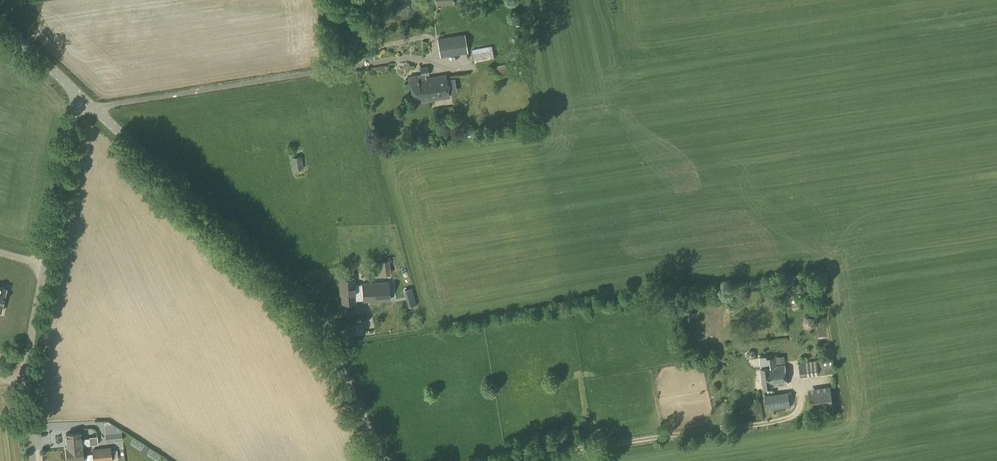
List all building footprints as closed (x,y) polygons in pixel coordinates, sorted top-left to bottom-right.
[(440,57),(468,53),(465,34),(437,38),(440,57)] [(474,62),(493,58),(491,46),(471,50),(474,62)] [(512,67),(512,64),(494,67),(495,77),(522,73),(520,65),(512,67)] [(421,74),(429,73),(428,65),(420,66),(421,74)] [(449,96),(446,74),(419,78),(418,74),(409,75),(413,101),(449,96)] [(293,170),(303,169),(302,156),(291,157),(293,170)] [(381,276),(391,274),(389,260),(379,261),(381,276)] [(355,284),(355,277),(340,278),(341,302),(357,301),(356,295),(363,295),(363,301),(390,299),(389,281),(362,283),(362,284),(355,284)] [(747,358),(754,359),(755,355),(754,351),(749,351),(746,354),(747,358)] [(775,356),(776,364),(785,363),(784,355),(775,356)] [(762,367),(760,367),(763,388),(772,387),(788,385),(787,384),(787,377),(786,376),(785,364),(776,365),(775,357),(767,358),(765,358),(766,366),(766,367),(762,367)] [(801,377),(835,372),(833,358),(799,363),(801,377)] [(811,408),(833,405),(831,391),(809,394),(811,408)] [(766,410),(790,406),(788,393),(764,396),(766,410)] [(117,433),(116,429),(104,430),(106,442),(122,440),(121,432),(117,433)] [(68,446),(82,445),(90,444),(89,437),(81,438),(80,431),(66,433),(68,446)] [(90,444),(90,445),(98,444),(97,436),(89,437),(90,444)] [(68,446),(67,446),(68,459),(76,458),(76,460),(80,460),(84,460),(82,445),(68,446)] [(112,460),(110,447),(91,449),(93,460),(107,460),(112,460)]
